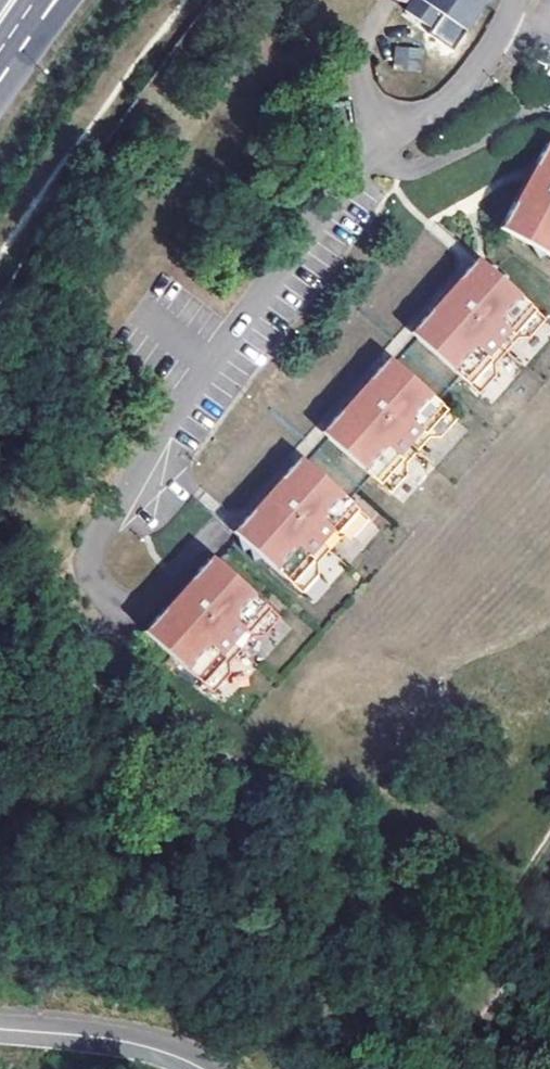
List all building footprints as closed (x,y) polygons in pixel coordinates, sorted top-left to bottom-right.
[(422,0),(421,0),(414,0),(405,12),(432,30),(442,16),(466,32),(489,0),(422,0)] [(393,48),(394,71),(423,70),(422,47),(393,48)] [(501,229),(534,247),(541,259),(548,255),(549,256),(549,142),(501,229)] [(499,267),(485,265),(417,339),(406,352),(396,364),(328,439),(317,451),(306,463),(240,539),(244,552),(252,550),(254,562),(262,559),(303,595),(319,576),(319,565),(341,539),(353,539),(370,521),(350,502),(360,490),(371,478),(392,496),(409,477),(408,465),(430,440),(442,439),(459,420),(439,402),(449,391),(461,378),(481,396),(498,377),(497,366),(520,340),(531,340),(548,321),(508,285),(510,278),(497,275),(499,267)] [(264,639),(281,619),(211,558),(144,633),(213,695),(230,676),(230,664),(253,639),(264,639)]
